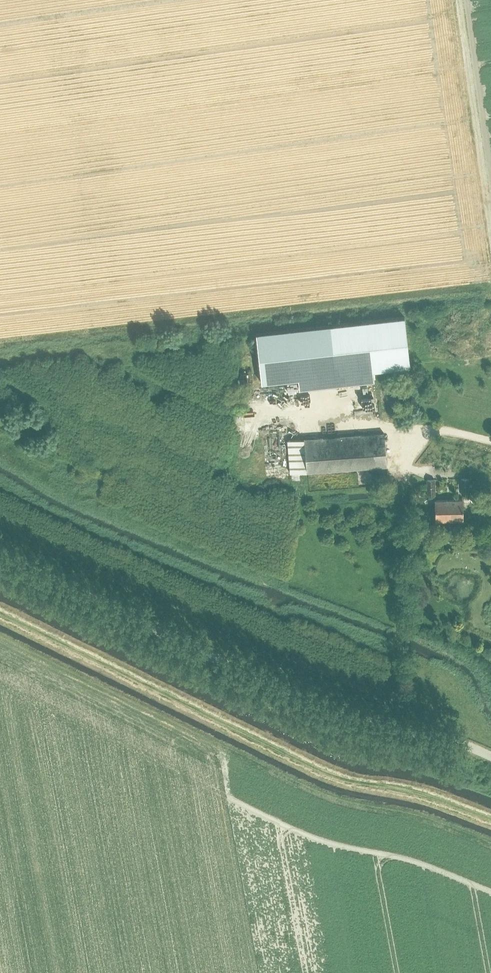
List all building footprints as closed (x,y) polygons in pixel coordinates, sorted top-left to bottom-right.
[(330,325),(256,334),(261,383),(298,379),(299,389),(337,385),(374,381),(375,381),(374,371),(410,367),(405,317),(330,325)] [(366,395),(357,399),(360,407),(369,402),(366,395)] [(288,441),(290,473),(387,466),(385,434),(288,441)] [(420,451),(424,443),(419,440),(415,448),(420,451)] [(459,478),(460,495),(470,494),(469,478),(459,478)] [(427,479),(428,496),(435,495),(435,479),(427,479)] [(435,499),(435,519),(464,518),(463,499),(435,499)]
